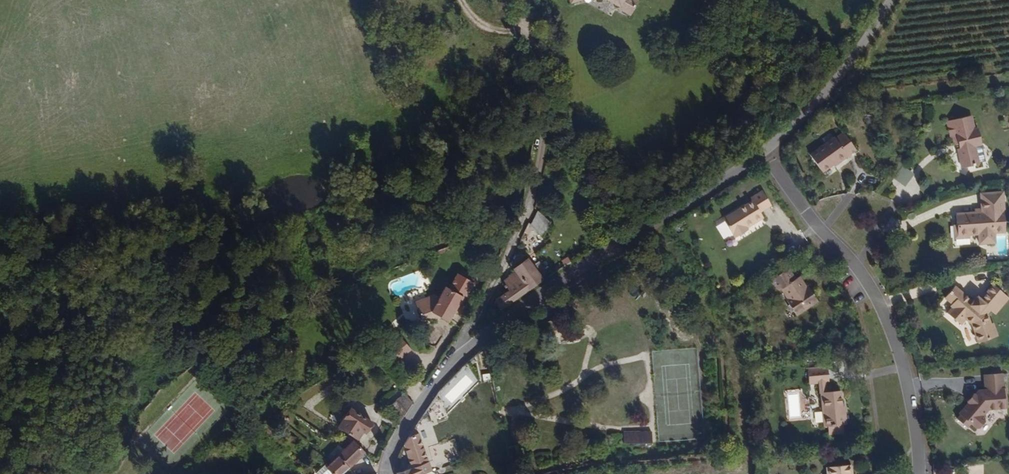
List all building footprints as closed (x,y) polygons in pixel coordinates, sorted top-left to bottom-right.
[(572,8),(590,0),(569,0),(572,8)] [(620,2),(619,7),(635,13),(640,0),(612,0),(620,2)] [(984,149),(983,132),(976,133),(974,118),(949,122),(950,142),(953,142),(955,149),(960,148),(961,151),(959,152),(960,170),(980,168),(978,149),(984,149)] [(860,151),(846,134),(840,140),(837,136),(810,156),(824,173),(837,165),(839,167),(860,151)] [(894,180),(907,187),(915,173),(902,165),(894,180)] [(598,175),(593,166),(583,172),(589,180),(598,175)] [(744,224),(760,214),(759,212),(770,205),(762,193),(749,200),(751,205),(723,222),(733,240),(747,231),(746,228),(744,224)] [(1004,235),(1002,199),(996,199),(996,195),(983,196),(985,212),(986,216),(977,216),(959,217),(959,230),(965,230),(967,237),(976,237),(977,247),(991,246),(992,235),(1004,235)] [(746,228),(763,219),(760,214),(744,224),(746,228)] [(529,228),(534,233),(543,239),(554,225),(540,216),(529,228)] [(967,237),(965,230),(959,230),(955,231),(955,240),(966,240),(967,237)] [(502,308),(545,280),(528,258),(516,267),(525,280),(496,299),(502,308)] [(525,280),(516,267),(513,262),(507,277),(496,299),(525,280)] [(818,306),(812,297),(809,298),(805,292),(808,290),(802,280),(797,283),(789,272),(771,283),(778,295),(783,292),(790,301),(787,303),(798,318),(818,306)] [(453,321),(463,306),(459,303),(465,293),(471,296),(477,287),(462,278),(455,288),(450,286),(445,295),(441,295),(420,301),(426,320),(431,318),(433,318),(436,321),(444,318),(446,318),(453,321)] [(1008,300),(992,286),(983,298),(978,295),(974,300),(956,284),(946,296),(954,303),(953,306),(955,309),(950,314),(959,323),(964,318),(974,327),(980,345),(998,339),(992,324),(990,326),(986,316),(989,313),(994,318),(1008,300)] [(815,296),(810,288),(808,290),(805,292),(809,298),(812,297),(815,296)] [(465,307),(471,296),(465,293),(459,303),(463,306),(465,307)] [(397,351),(401,358),(412,351),(408,344),(397,351)] [(829,366),(809,368),(810,384),(821,383),(830,382),(829,366)] [(1005,407),(1003,372),(982,373),(983,387),(978,388),(975,391),(971,393),(966,398),(958,410),(959,411),(955,417),(967,427),(970,423),(977,428),(985,417),(983,415),(988,408),(1005,407)] [(831,390),(830,382),(821,383),(822,390),(831,390)] [(451,414),(442,386),(440,390),(428,407),(429,409),(432,420),(451,414)] [(847,423),(844,404),(840,405),(837,389),(831,390),(822,390),(823,395),(820,395),(825,426),(829,426),(830,436),(845,434),(844,424),(847,423)] [(403,419),(415,398),(410,394),(393,408),(403,419)] [(367,432),(375,422),(353,408),(343,422),(362,434),(365,431),(367,432)] [(434,467),(420,429),(412,431),(405,441),(407,444),(413,464),(417,473),(434,467)] [(652,432),(629,432),(629,444),(652,444),(652,432)] [(349,464),(365,449),(353,441),(338,455),(349,464)] [(338,455),(329,463),(326,466),(336,472),(339,473),(340,473),(349,464),(338,455)] [(413,464),(399,469),(401,473),(416,473),(417,473),(413,464)] [(336,472),(326,466),(318,473),(320,473),(334,473),(336,472)] [(853,466),(828,468),(828,473),(854,473),(853,466)]
